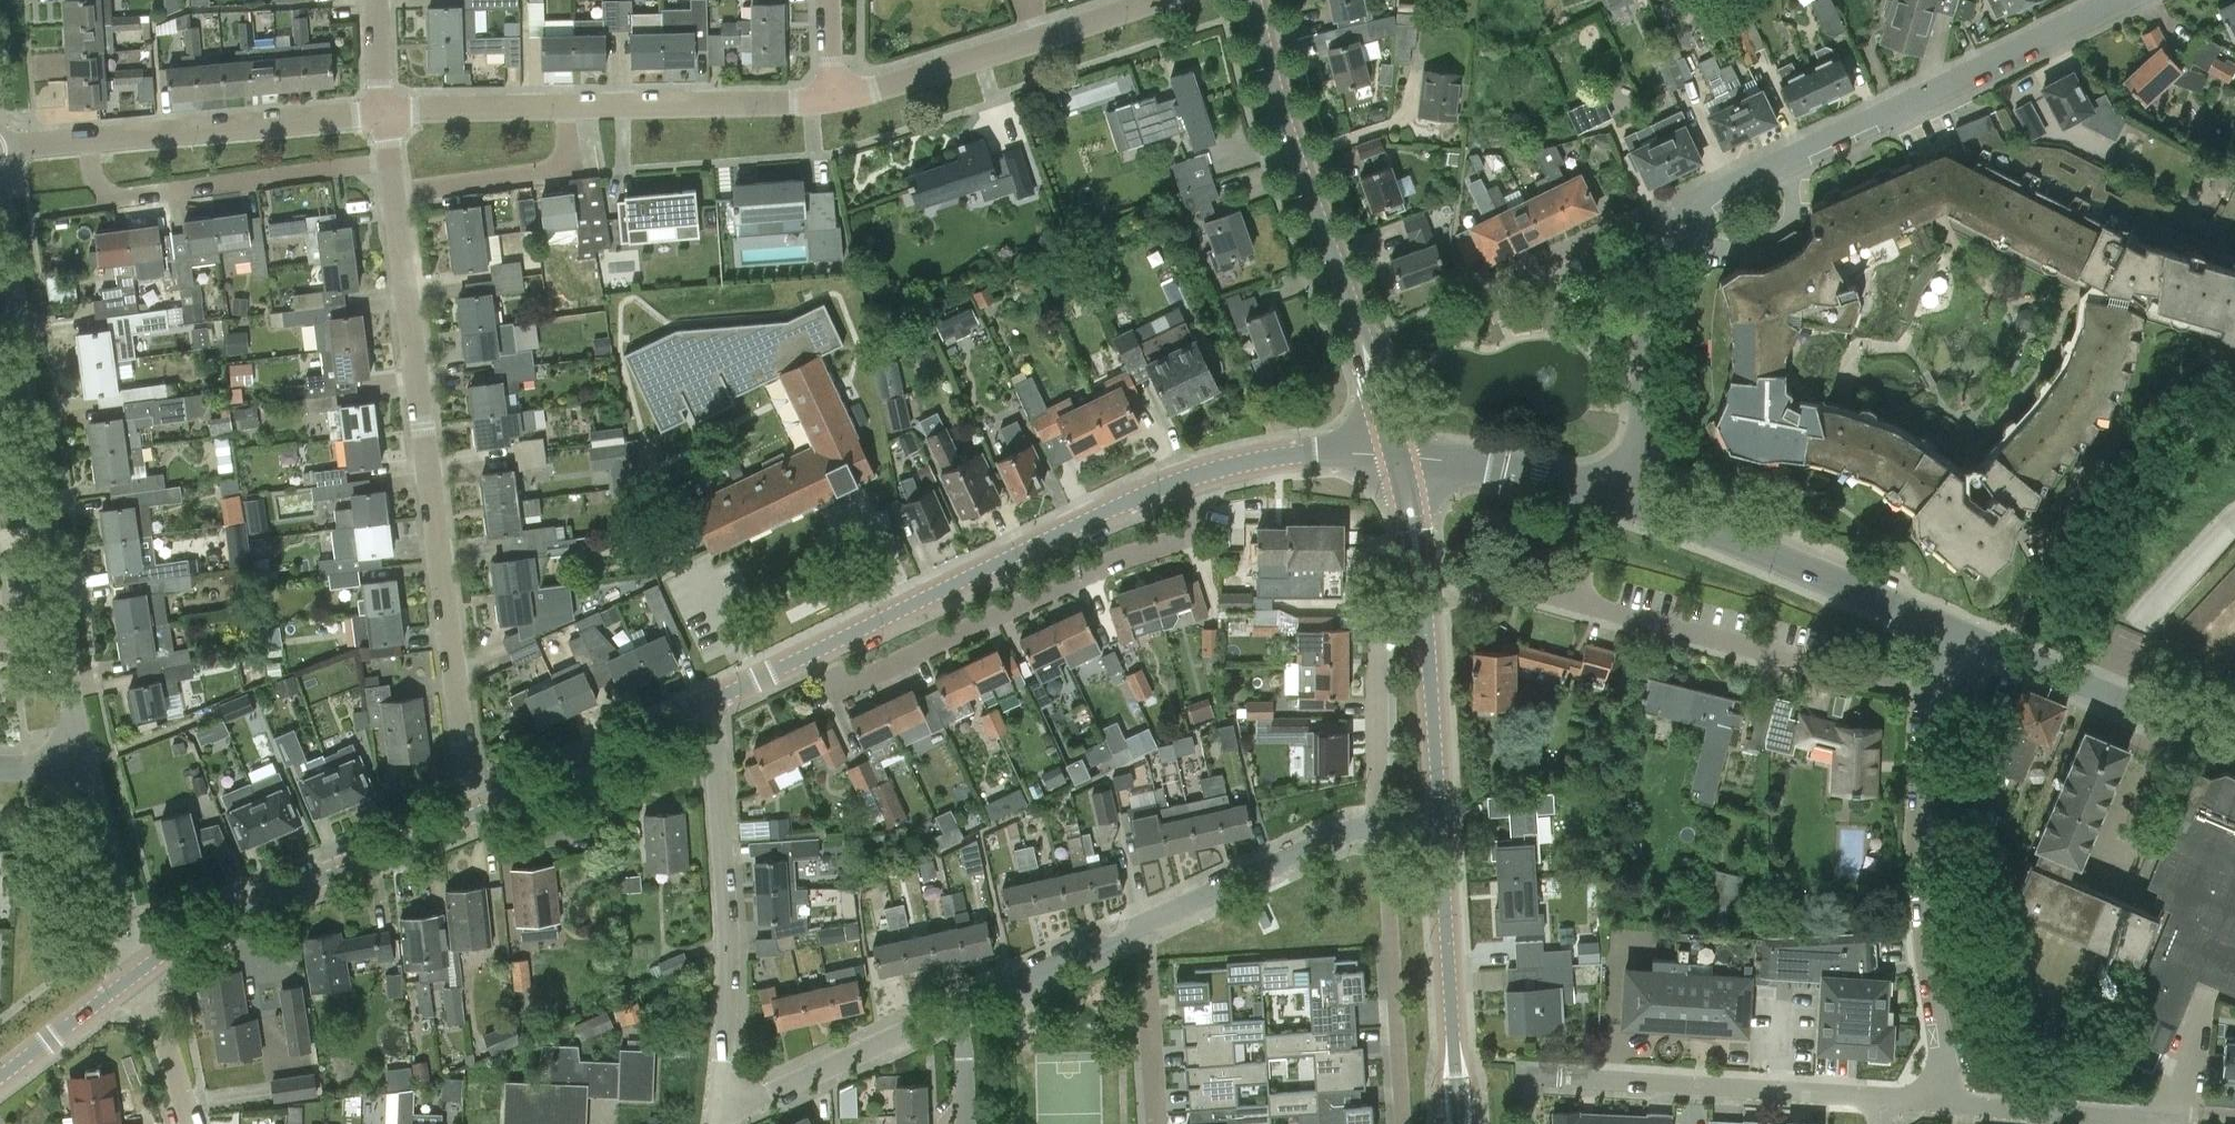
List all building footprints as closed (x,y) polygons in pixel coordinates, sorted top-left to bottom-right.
[(128,15),(112,16),(111,0),(65,0),(66,26),(101,24),(112,23),(113,29),(113,31),(125,30),(124,22),(128,22),(128,15)] [(429,35),(429,38),(476,37),(475,9),(519,8),(519,0),(464,0),(464,6),(428,7),(428,18),(425,18),(425,35),(429,35)] [(554,70),(571,69),(571,66),(574,66),(573,19),(544,20),(544,0),(531,0),(531,2),(528,2),(529,35),(542,35),(543,67),(554,66),(554,70)] [(605,65),(605,34),(605,30),(618,30),(617,0),(603,1),(603,19),(574,20),(574,19),(573,19),(574,66),(584,66),(584,69),(602,69),(602,65),(605,65)] [(642,68),(659,67),(659,64),(663,64),(662,32),(663,32),(662,17),(650,17),(650,7),(632,7),(632,0),(618,0),(617,0),(618,30),(631,30),(632,64),(642,64),(642,68)] [(662,32),(663,64),(672,63),(673,67),(690,67),(690,63),(694,63),(694,48),(708,48),(707,34),(707,28),(708,28),(707,0),(691,0),(691,8),(662,8),(662,17),(663,32),(662,32)] [(1337,19),(1338,27),(1366,21),(1362,0),(1330,0),(1334,19),(1337,19)] [(1834,35),(1845,30),(1831,0),(1815,0),(1810,2),(1824,32),(1834,35)] [(1891,0),(1887,0),(1883,15),(1887,17),(1879,43),(1921,55),(1938,0),(1892,0),(1891,0)] [(1966,0),(1962,0),(1958,15),(1972,19),(1976,3),(1966,0)] [(2007,13),(2034,0),(2001,0),(2007,13)] [(786,3),(783,3),(783,2),(751,3),(752,19),(737,20),(737,22),(721,22),(721,33),(784,31),(783,17),(787,17),(786,3)] [(2219,9),(2233,37),(2234,36),(2234,2),(2219,9)] [(251,10),(245,10),(246,21),(239,22),(240,33),(246,32),(247,36),(253,36),(254,36),(253,21),(252,21),(251,10)] [(191,26),(190,12),(176,17),(177,29),(185,28),(185,27),(191,26)] [(124,22),(125,30),(141,29),(140,21),(140,16),(140,14),(128,15),(128,22),(124,22)] [(1339,88),(1353,84),(1356,97),(1372,92),(1358,42),(1393,34),(1395,16),(1394,15),(1366,21),(1338,27),(1335,28),(1339,45),(1328,48),(1339,88)] [(301,32),(308,31),(307,16),(300,17),(300,16),(293,16),(293,17),(294,28),(300,27),(301,32)] [(1417,24),(1396,23),(1395,16),(1393,34),(1395,33),(1393,63),(1409,65),(1411,47),(1416,48),(1417,24)] [(1752,26),(1749,19),(1742,23),(1756,52),(1766,48),(1755,24),(1752,26)] [(520,36),(520,31),(520,21),(505,21),(505,36),(520,36)] [(1756,52),(1742,23),(1737,25),(1736,22),(1729,25),(1733,32),(1732,33),(1747,66),(1759,60),(1756,52)] [(113,37),(113,31),(113,29),(112,23),(101,24),(66,26),(68,53),(103,51),(114,50),(113,37)] [(199,42),(197,26),(191,26),(185,27),(185,28),(186,39),(192,38),(193,42),(199,42)] [(295,45),(275,47),(276,58),(279,89),(306,86),(303,55),(303,53),(302,45),(310,44),(308,31),(301,32),(300,27),(294,28),(295,45)] [(2189,69),(2193,62),(2228,82),(2234,69),(2234,68),(2214,57),(2193,45),(2180,69),(2164,53),(2167,49),(2156,27),(2141,35),(2152,55),(2122,81),(2143,104),(2169,80),(2181,85),(2183,79),(2202,85),(2205,74),(2189,69)] [(753,62),(784,61),(784,31),(721,33),(721,34),(707,34),(708,48),(708,65),(725,64),(724,46),(738,46),(738,50),(753,50),(753,62)] [(225,94),(252,91),(249,60),(248,49),(254,48),(253,45),(255,45),(254,36),(253,36),(247,36),(246,32),(240,33),(241,50),(236,50),(237,61),(222,63),(225,94)] [(2199,33),(2193,45),(2214,57),(2220,45),(2199,33)] [(520,36),(476,37),(429,38),(429,48),(426,48),(426,66),(430,66),(430,69),(462,68),(461,53),(505,52),(506,65),(521,65),(520,36)] [(200,54),(199,42),(193,42),(192,38),(186,39),(188,55),(182,55),(183,66),(167,68),(170,98),(198,96),(195,65),(196,65),(195,54),(200,54)] [(303,53),(303,55),(306,86),(333,84),(330,42),(310,44),(302,45),(303,53)] [(255,45),(253,45),(254,48),(248,49),(249,60),(252,91),(279,89),(276,58),(263,59),(261,44),(255,45)] [(1807,67),(1823,102),(1842,93),(1840,89),(1851,84),(1839,57),(1835,59),(1830,49),(1824,46),(1814,51),(1819,62),(1807,67)] [(103,51),(68,53),(70,80),(105,77),(103,51)] [(1747,97),(1741,84),(1731,63),(1728,65),(1722,51),(1713,55),(1726,82),(1725,82),(1749,134),(1762,128),(1765,130),(1771,127),(1772,123),(1776,122),(1761,90),(1747,97)] [(1655,58),(1669,91),(1684,85),(1680,76),(1687,73),(1681,58),(1674,61),(1670,52),(1655,58)] [(1714,96),(1715,97),(1704,102),(1710,115),(1708,116),(1723,147),(1726,145),(1729,147),(1736,143),(1736,141),(1749,134),(1725,82),(1726,82),(1713,55),(1699,62),(1715,96),(1714,96)] [(1382,62),(1381,78),(1392,78),(1393,63),(1382,62)] [(1823,102),(1807,67),(1795,73),(1790,62),(1777,68),(1784,83),(1780,85),(1792,111),(1804,106),(1806,110),(1823,102)] [(225,94),(222,63),(196,65),(195,65),(198,96),(225,94)] [(115,70),(116,84),(128,83),(128,76),(132,75),(131,68),(115,70)] [(144,82),(143,68),(131,68),(132,75),(128,76),(128,83),(144,82)] [(1155,94),(1130,102),(1116,107),(1129,147),(1187,128),(1194,149),(1215,142),(1192,70),(1171,77),(1178,101),(1159,107),(1155,94)] [(1424,70),(1419,115),(1455,119),(1460,74),(1424,70)] [(2083,94),(2071,72),(2042,88),(2062,126),(2079,117),(2083,124),(2114,139),(2125,117),(2116,112),(2105,93),(2090,101),(2086,93),(2083,94)] [(105,77),(70,80),(72,106),(106,104),(105,77)] [(2013,109),(2020,123),(2037,114),(2030,99),(2013,109)] [(1584,101),(1568,109),(1578,131),(1595,123),(1584,101)] [(2018,132),(2004,107),(1996,110),(2006,134),(2018,132)] [(1679,111),(1666,117),(1651,124),(1658,139),(1659,139),(1674,172),(1677,171),(1680,173),(1687,170),(1687,166),(1699,160),(1691,143),(1696,141),(1688,125),(1686,126),(1679,111)] [(1960,162),(1960,163),(1942,154),(1912,167),(1910,162),(1810,205),(1812,230),(1800,248),(1800,251),(1761,268),(1737,267),(1719,280),(1715,297),(1713,317),(1712,337),(1712,357),(1713,377),(1714,397),(1716,412),(1714,418),(1706,425),(1718,448),(1728,447),(1758,455),(1778,454),(1799,456),(1821,461),(1871,477),(1913,506),(1915,528),(1955,562),(1963,556),(1986,570),(2007,551),(2015,524),(2027,501),(2032,502),(2042,479),(2049,480),(2061,458),(2067,460),(2082,436),(2088,438),(2102,412),(2107,413),(2116,386),(2122,386),(2130,356),(2135,356),(2137,325),(2143,323),(2140,312),(2118,301),(2083,297),(2080,324),(2062,368),(2033,408),(1992,452),(1977,471),(1991,491),(1979,508),(1960,494),(1960,472),(1949,464),(1894,427),(1836,408),(1822,405),(1815,407),(1813,400),(1825,394),(1831,385),(1841,353),(1846,347),(1848,340),(1856,335),(1891,339),(1912,279),(1942,250),(1945,242),(1932,235),(1930,210),(1942,206),(1950,189),(1955,191),(1954,197),(1950,206),(1953,207),(1951,211),(2086,278),(2102,286),(2103,285),(2113,290),(2116,285),(2121,289),(2142,294),(2141,301),(2227,326),(2224,336),(2234,342),(2234,269),(2147,244),(2158,227),(2150,222),(2143,235),(2138,234),(2143,218),(2137,213),(2131,224),(2125,221),(2118,231),(2084,213),(2088,202),(2075,196),(2068,206),(2035,189),(2039,178),(2026,171),(2019,181),(1985,164),(1989,152),(1994,150),(2006,153),(2017,158),(2029,168),(2034,162),(2021,152),(2009,146),(2000,136),(1996,129),(1994,127),(1988,113),(1955,127),(1961,141),(1976,135),(1982,149),(1980,154),(1970,149),(1964,149),(1960,162)] [(1672,173),(1674,172),(1659,139),(1658,139),(1643,146),(1636,131),(1623,137),(1630,152),(1627,153),(1635,169),(1640,167),(1648,184),(1661,178),(1664,181),(1672,177),(1672,173)] [(1610,144),(1605,132),(1593,137),(1596,144),(1603,147),(1610,144)] [(1373,210),(1384,206),(1387,215),(1405,208),(1390,165),(1386,166),(1381,152),(1385,151),(1380,136),(1356,144),(1361,159),(1371,156),(1376,170),(1361,175),(1373,210)] [(917,205),(979,185),(984,200),(1015,190),(1018,199),(1035,194),(1020,146),(1002,151),(1004,156),(991,160),(984,138),(959,146),(956,147),(960,158),(908,175),(913,192),(917,205)] [(2105,184),(2112,173),(2063,148),(2025,144),(2024,148),(2031,154),(2059,160),(2076,169),(2090,180),(2105,184)] [(1546,176),(1570,225),(1571,225),(1570,222),(1596,209),(1580,175),(1566,182),(1557,165),(1564,162),(1556,145),(1534,149),(1534,150),(1547,176),(1546,176)] [(1458,153),(1448,152),(1446,163),(1457,165),(1458,153)] [(1203,185),(1213,182),(1204,154),(1196,157),(1194,157),(1203,185)] [(1478,154),(1470,157),(1476,170),(1484,166),(1478,154)] [(2234,174),(2234,171),(2209,159),(2202,173),(2215,179),(2210,188),(2225,195),(2234,174)] [(2078,193),(2086,183),(2073,173),(2058,165),(2045,162),(2042,164),(2039,173),(2054,177),(2066,184),(2078,193)] [(801,178),(753,182),(752,175),(738,176),(738,175),(736,175),(737,183),(735,183),(736,203),(733,204),(733,209),(736,208),(737,218),(802,214),(803,227),(800,227),(801,230),(803,230),(803,237),(808,236),(809,259),(842,257),(840,226),(835,226),(833,197),(833,190),(802,192),(801,178)] [(573,193),(541,197),(545,228),(577,224),(584,268),(595,267),(593,255),(594,255),(593,249),(609,247),(600,176),(571,180),(573,193)] [(1525,201),(1542,236),(1568,223),(1569,226),(1570,225),(1546,176),(1535,181),(1541,194),(1525,201)] [(1490,218),(1471,227),(1456,234),(1459,241),(1456,242),(1467,265),(1485,256),(1488,262),(1514,249),(1515,251),(1516,251),(1492,202),(1493,201),(1487,190),(1482,180),(1470,185),(1485,216),(1490,218)] [(2234,186),(2215,224),(2128,181),(2124,192),(2141,206),(2159,210),(2206,234),(2224,239),(2234,218),(2234,217),(2234,187),(2234,186)] [(1204,222),(1217,217),(1210,200),(1219,197),(1214,182),(1213,182),(1203,185),(1181,193),(1191,219),(1202,215),(1204,222)] [(1542,236),(1525,201),(1524,202),(1518,189),(1503,197),(1497,185),(1487,190),(1493,201),(1492,202),(1516,251),(1517,250),(1516,248),(1542,236)] [(2128,217),(2135,208),(2123,198),(2108,190),(2092,186),(2089,198),(2103,202),(2116,208),(2128,217)] [(679,195),(625,200),(617,201),(621,242),(629,241),(629,243),(639,242),(639,240),(649,239),(648,224),(675,221),(676,231),(677,236),(699,234),(699,229),(697,209),(696,189),(683,190),(679,190),(678,191),(679,195)] [(1182,213),(1175,196),(1164,201),(1171,217),(1182,213)] [(518,199),(521,230),(537,228),(534,202),(534,197),(518,199)] [(451,239),(483,235),(479,205),(447,209),(449,219),(446,219),(448,238),(451,237),(451,239)] [(246,212),(235,214),(235,210),(217,212),(218,216),(215,217),(219,248),(233,246),(235,263),(251,261),(253,278),(269,276),(260,221),(247,223),(246,212)] [(1234,267),(1230,258),(1252,250),(1238,210),(1217,217),(1204,222),(1214,249),(1208,251),(1219,280),(1225,278),(1223,271),(1234,267)] [(172,232),(175,258),(179,288),(195,286),(192,265),(221,262),(219,248),(215,217),(205,218),(205,214),(187,217),(187,220),(184,221),(185,231),(172,232)] [(1415,237),(1419,248),(1390,259),(1400,287),(1446,271),(1426,215),(1403,224),(1409,239),(1415,237)] [(350,225),(319,229),(314,230),(312,216),(268,221),(270,236),(305,232),(309,263),(323,261),(354,257),(352,246),(356,246),(353,229),(350,229),(350,225)] [(129,224),(130,228),(127,228),(131,260),(160,256),(161,260),(165,290),(179,288),(175,258),(172,232),(159,234),(158,224),(146,226),(146,222),(129,224)] [(96,317),(111,315),(138,312),(131,260),(127,228),(116,230),(116,226),(99,228),(100,232),(96,232),(98,250),(89,251),(90,265),(115,262),(118,286),(101,288),(103,299),(94,300),(96,317)] [(455,268),(456,270),(487,266),(487,265),(483,235),(451,239),(453,250),(450,250),(452,269),(455,268)] [(354,260),(354,257),(323,261),(327,291),(358,287),(357,277),(360,276),(357,259),(354,260)] [(521,260),(490,264),(492,279),(523,274),(521,260)] [(79,299),(77,286),(64,287),(61,271),(48,273),(50,289),(52,302),(79,299)] [(523,275),(523,274),(492,279),(494,294),(525,290),(523,275)] [(995,300),(988,286),(973,293),(980,308),(995,300)] [(321,291),(293,294),(295,309),(323,305),(321,291)] [(463,328),(495,324),(491,293),(459,297),(460,307),(457,308),(459,325),(463,324),(463,328)] [(232,313),(246,313),(247,298),(232,298),(232,313)] [(149,301),(138,302),(139,310),(150,309),(149,301)] [(204,319),(202,302),(184,304),(186,322),(204,319)] [(688,505),(710,552),(841,490),(861,481),(874,475),(818,356),(843,344),(823,304),(787,321),(674,330),(624,354),(659,431),(685,419),(680,409),(687,406),(694,422),(734,403),(731,397),(780,374),(813,447),(688,505)] [(318,351),(334,349),(365,345),(364,335),(367,334),(365,317),(362,317),(361,314),(325,318),(323,305),(295,309),(295,310),(270,313),(272,326),(284,324),(284,326),(314,322),(318,351)] [(979,323),(971,305),(935,321),(943,339),(955,334),(957,339),(971,333),(968,328),(979,323)] [(1203,356),(1185,320),(1179,307),(1133,329),(1132,328),(1112,337),(1124,363),(1142,354),(1169,409),(1174,407),(1178,410),(1188,405),(1188,401),(1217,387),(1213,378),(1217,375),(1219,371),(1220,366),(1219,362),(1216,358),(1212,356),(1207,355),(1203,356)] [(1288,346),(1274,308),(1235,323),(1240,335),(1250,331),(1260,357),(1288,346)] [(141,311),(138,312),(111,315),(113,331),(143,327),(141,311)] [(932,322),(929,315),(916,320),(924,338),(932,334),(934,338),(939,336),(932,322)] [(495,324),(463,328),(464,338),(461,338),(463,356),(467,355),(467,359),(502,354),(502,353),(517,351),(514,322),(495,324)] [(78,361),(81,361),(82,364),(113,360),(109,329),(77,333),(79,344),(76,344),(78,361)] [(249,351),(247,331),(225,332),(227,353),(249,351)] [(595,353),(612,351),(611,336),(609,337),(593,338),(595,353)] [(365,345),(334,349),(318,351),(321,351),(324,373),(305,376),(306,382),(304,382),(304,384),(290,386),(290,391),(281,392),(282,399),(306,396),(306,397),(335,393),(333,380),(369,376),(368,365),(371,364),(369,347),(365,347),(365,345)] [(502,353),(502,354),(504,367),(534,364),(532,349),(517,351),(502,353)] [(83,391),(85,391),(86,395),(117,391),(113,360),(82,364),(83,374),(80,374),(83,391)] [(254,383),(253,363),(230,364),(231,385),(254,383)] [(534,364),(504,367),(506,381),(506,382),(518,381),(536,378),(534,365),(534,364)] [(1095,399),(1113,437),(1139,424),(1126,397),(1138,392),(1127,370),(1105,381),(1110,392),(1095,399)] [(1113,437),(1095,399),(1076,408),(1070,396),(1047,407),(1031,376),(1015,384),(1042,441),(1064,430),(1076,454),(1113,437)] [(606,381),(608,392),(619,390),(617,379),(606,381)] [(472,395),(468,395),(470,409),(474,409),(475,416),(506,412),(504,394),(520,392),(518,381),(506,382),(506,381),(503,381),(471,385),(472,395)] [(166,384),(122,390),(123,404),(168,397),(166,384)] [(345,437),(377,433),(375,422),(378,422),(376,405),(373,406),(372,402),(337,406),(335,393),(306,397),(296,398),(298,413),(308,411),(308,412),(327,410),(331,439),(345,438),(345,437)] [(911,425),(904,395),(881,400),(888,431),(911,425)] [(91,449),(93,449),(94,452),(142,446),(140,430),(137,431),(135,417),(153,415),(154,425),(188,420),(185,397),(168,399),(168,397),(123,404),(125,416),(90,421),(91,432),(88,432),(91,449)] [(238,429),(260,426),(256,405),(235,408),(238,429)] [(478,442),(479,446),(513,442),(513,441),(512,437),(522,433),(536,428),(534,408),(506,412),(475,416),(476,425),(472,426),(474,443),(478,442)] [(211,435),(233,432),(230,410),(221,411),(222,417),(209,418),(211,435)] [(1029,446),(1020,428),(1016,420),(1000,427),(1013,454),(997,461),(1015,497),(1043,484),(1032,461),(1037,458),(1031,445),(1029,446)] [(999,426),(988,431),(998,453),(1009,448),(999,426)] [(590,431),(592,447),(625,443),(623,427),(590,431)] [(958,454),(945,427),(927,436),(943,470),(941,471),(963,516),(966,514),(972,518),(980,514),(981,507),(999,499),(987,474),(990,472),(980,452),(972,456),(968,449),(958,454)] [(377,433),(345,437),(345,438),(349,468),(381,464),(379,453),(382,453),(380,435),(377,436),(377,433)] [(215,437),(217,455),(230,453),(228,436),(215,437)] [(544,437),(513,441),(515,456),(546,452),(544,437)] [(625,443),(592,447),(591,447),(593,465),(612,463),(614,482),(629,480),(627,461),(625,443)] [(98,483),(131,479),(129,466),(144,460),(142,446),(94,452),(95,462),(93,462),(95,479),(98,479),(98,483)] [(517,470),(548,466),(546,452),(515,456),(517,470)] [(233,471),(230,454),(217,456),(220,473),(233,471)] [(917,469),(924,485),(936,479),(934,475),(929,464),(917,469)] [(317,485),(348,481),(346,467),(304,472),(305,483),(317,482),(317,485)] [(486,504),(518,500),(514,469),(482,473),(484,483),(480,484),(482,501),(486,500),(486,504)] [(146,475),(133,477),(135,492),(166,487),(163,472),(146,475)] [(932,490),(919,496),(913,476),(900,480),(908,501),(903,503),(910,519),(913,518),(922,539),(935,533),(936,536),(947,531),(945,528),(949,526),(932,490)] [(222,494),(240,492),(238,477),(221,479),(222,494)] [(313,500),(349,495),(348,481),(317,485),(311,486),(313,500)] [(148,505),(168,502),(166,487),(135,492),(138,507),(148,505)] [(337,528),(357,525),(388,521),(387,510),(390,510),(388,493),(384,494),(384,490),(353,494),(355,508),(335,510),(337,528)] [(225,521),(245,519),(241,493),(221,496),(225,521)] [(244,496),(248,530),(260,528),(256,495),(244,496)] [(518,500),(486,504),(487,514),(483,514),(486,531),(490,530),(490,535),(522,531),(520,517),(542,514),(540,497),(518,500)] [(134,507),(134,505),(102,509),(104,520),(101,520),(103,537),(106,537),(106,540),(152,534),(148,505),(138,507),(134,507)] [(388,521),(357,525),(337,528),(332,528),(336,557),(319,560),(321,574),(329,573),(359,570),(357,557),(392,553),(390,541),(394,541),(392,524),(388,524),(388,521)] [(225,525),(227,538),(227,541),(247,538),(246,523),(230,525),(225,525)] [(1287,523),(1287,527),(1288,561),(1288,573),(1288,595),(1342,595),(1342,561),(1342,540),(1342,529),(1342,523),(1287,523)] [(555,525),(526,529),(528,544),(557,540),(555,525)] [(1251,541),(1251,560),(1257,560),(1257,561),(1259,561),(1259,573),(1257,573),(1257,595),(1262,595),(1273,595),(1285,595),(1288,595),(1288,573),(1288,561),(1287,527),(1257,527),(1257,541),(1251,541)] [(156,563),(152,534),(106,540),(108,550),(105,550),(107,567),(110,567),(111,571),(146,567),(148,580),(181,575),(179,560),(156,563)] [(625,537),(626,545),(635,545),(634,536),(625,537)] [(498,592),(530,588),(539,587),(549,556),(572,553),(577,537),(557,540),(528,544),(530,557),(526,557),(494,561),(495,572),(492,572),(494,590),(498,589),(498,592)] [(329,573),(331,588),(360,584),(359,570),(329,573)] [(246,571),(227,577),(231,591),(250,585),(246,571)] [(1176,608),(1189,604),(1194,620),(1209,615),(1197,579),(1186,583),(1182,572),(1150,582),(1159,614),(1158,614),(1163,629),(1174,626),(1178,616),(1176,608)] [(116,626),(118,625),(119,629),(168,621),(163,593),(192,589),(190,574),(181,575),(148,580),(149,593),(114,598),(116,608),(113,609),(116,626)] [(369,614),(399,610),(398,599),(401,599),(399,581),(395,582),(395,579),(364,582),(366,595),(358,596),(360,614),(368,613),(369,614)] [(1128,623),(1158,614),(1159,614),(1150,582),(1118,592),(1122,603),(1109,607),(1120,643),(1133,639),(1128,623)] [(679,629),(658,583),(643,590),(663,634),(664,634),(665,635),(679,629)] [(530,588),(498,592),(499,602),(495,603),(498,619),(502,619),(502,623),(533,619),(532,605),(550,603),(548,585),(539,587),(530,588)] [(1218,593),(1218,608),(1252,608),(1252,595),(1252,593),(1218,593)] [(1257,595),(1252,595),(1252,608),(1262,608),(1262,602),(1262,595),(1257,595)] [(615,604),(600,611),(604,620),(605,622),(620,615),(615,604)] [(1050,624),(1066,657),(1071,667),(1099,653),(1101,653),(1096,643),(1094,637),(1081,609),(1050,624)] [(1253,609),(1253,625),(1279,625),(1279,609),(1253,609)] [(369,614),(368,613),(360,614),(355,615),(358,645),(360,645),(362,659),(390,656),(389,642),(403,641),(402,630),(405,629),(403,612),(399,612),(399,610),(369,614)] [(1225,610),(1225,629),(1244,629),(1244,610),(1225,610)] [(242,631),(257,629),(255,615),(240,617),(242,631)] [(1316,662),(1347,662),(1347,628),(1333,628),(1333,616),(1298,616),(1298,635),(1316,635),(1316,649),(1311,649),(1311,659),(1316,659),(1316,662)] [(120,656),(123,655),(123,660),(136,658),(138,673),(192,664),(188,647),(174,650),(169,622),(168,622),(168,621),(119,629),(120,638),(118,639),(120,656)] [(647,677),(649,676),(636,647),(620,654),(618,651),(594,624),(579,631),(581,635),(593,662),(604,685),(616,679),(621,689),(631,685),(632,688),(648,681),(647,677)] [(1066,657),(1050,624),(1020,638),(1038,677),(1028,682),(1028,683),(1040,709),(1052,703),(1042,682),(1063,672),(1058,661),(1066,657)] [(509,652),(535,640),(530,628),(504,639),(509,652)] [(1202,628),(1202,656),(1203,655),(1204,673),(1219,673),(1218,662),(1218,656),(1219,656),(1219,628),(1202,628)] [(592,690),(604,685),(593,662),(581,635),(568,641),(579,666),(580,668),(582,672),(584,671),(592,690)] [(636,647),(649,676),(658,672),(660,676),(676,668),(674,665),(677,664),(664,635),(663,635),(636,647)] [(535,640),(509,652),(515,665),(541,653),(535,640)] [(1515,706),(1515,661),(1559,673),(1558,677),(1562,678),(1563,674),(1566,674),(1567,669),(1596,677),(1594,684),(1604,687),(1614,650),(1587,642),(1582,660),(1516,643),(1513,651),(1473,651),(1473,668),(1471,667),(1471,670),(1473,671),(1473,705),(1515,706)] [(1013,654),(1002,659),(997,649),(966,663),(979,692),(978,692),(982,700),(994,694),(997,700),(1016,691),(1016,689),(1027,684),(1013,654)] [(1101,656),(1110,675),(1123,669),(1115,650),(1101,656)] [(352,656),(311,670),(316,686),(358,672),(352,656)] [(266,662),(267,667),(268,677),(281,675),(280,666),(279,660),(266,662)] [(248,664),(250,682),(265,680),(262,662),(248,664)] [(1347,662),(1316,662),(1298,662),(1298,709),(1334,709),(1334,695),(1347,695),(1347,662)] [(935,678),(940,688),(929,693),(944,726),(955,719),(974,710),(968,697),(978,692),(979,692),(966,663),(935,678)] [(132,716),(135,715),(136,719),(167,712),(163,696),(179,693),(176,680),(194,676),(192,664),(138,673),(141,685),(129,688),(131,698),(129,699),(132,716)] [(1126,675),(1138,700),(1153,693),(1141,667),(1126,675)] [(555,685),(568,713),(578,709),(579,712),(595,705),(593,702),(597,700),(592,690),(584,671),(582,672),(555,685)] [(280,698),(300,692),(295,674),(275,680),(280,698)] [(421,697),(386,702),(385,697),(391,696),(390,683),(380,685),(379,674),(364,676),(371,726),(384,724),(389,761),(429,755),(421,697)] [(1712,804),(1732,725),(1740,726),(1743,714),(1731,711),(1734,698),(1648,676),(1647,680),(1644,682),(1642,689),(1644,691),(1639,710),(1656,714),(1657,708),(1680,714),(1679,718),(1707,725),(1692,788),(1699,790),(1696,800),(1712,804)] [(527,697),(524,689),(510,695),(520,717),(533,712),(540,726),(550,722),(551,725),(567,718),(565,715),(568,713),(555,685),(527,697)] [(2027,689),(2022,687),(2016,701),(1995,692),(1980,742),(1997,750),(2000,742),(2008,745),(1997,771),(2009,776),(2045,693),(2028,686),(2027,689)] [(881,703),(899,740),(911,734),(909,731),(927,723),(932,732),(944,726),(929,693),(917,699),(912,689),(881,703)] [(247,693),(220,703),(227,721),(254,710),(247,693)] [(1777,697),(1762,693),(1748,747),(1767,752),(1766,748),(1767,748),(1767,738),(1773,713),(1777,697)] [(2064,705),(2060,703),(2061,700),(2045,693),(2009,776),(2022,781),(2040,739),(2048,743),(2064,705)] [(1876,754),(1877,728),(1839,727),(1839,724),(1801,714),(1800,720),(1788,717),(1792,701),(1777,697),(1773,713),(1767,738),(1767,748),(1793,754),(1796,743),(1811,747),(1812,744),(1837,750),(1835,791),(1873,792),(1874,755),(1876,754)] [(1246,719),(1272,719),(1272,717),(1273,717),(1273,699),(1246,699),(1246,714),(1246,719)] [(899,740),(881,703),(851,717),(864,745),(865,745),(871,757),(859,763),(870,787),(889,827),(908,818),(881,760),(903,749),(898,740),(899,740)] [(988,712),(980,716),(985,726),(1002,719),(997,708),(988,712)] [(369,726),(367,709),(353,711),(355,728),(369,726)] [(1313,737),(1313,745),(1305,745),(1305,777),(1331,777),(1331,771),(1348,771),(1348,729),(1313,729),(1313,731),(1309,731),(1308,717),(1273,717),(1272,717),(1272,719),(1272,741),(1306,741),(1306,737),(1313,737)] [(998,735),(1007,730),(1002,719),(985,726),(991,738),(998,735)] [(784,734),(797,762),(798,762),(822,750),(830,767),(847,759),(832,727),(820,732),(814,720),(784,734)] [(1238,748),(1233,724),(1218,727),(1223,751),(1238,748)] [(194,731),(199,743),(211,738),(205,726),(194,731)] [(514,726),(501,732),(506,741),(518,735),(514,726)] [(344,805),(328,768),(313,774),(294,728),(274,737),(286,766),(294,763),(316,817),(344,805)] [(2127,748),(2084,730),(2067,768),(2063,767),(2044,811),(2048,813),(2041,831),(2037,829),(2035,834),(2039,836),(2035,846),(2039,848),(2033,862),(2029,860),(2008,909),(2138,965),(2159,915),(2068,877),(2074,863),(2078,864),(2127,748)] [(779,790),(772,774),(797,762),(784,734),(754,748),(759,760),(748,765),(763,798),(779,790)] [(1193,734),(1159,740),(1162,755),(1195,748),(1193,734)] [(1091,761),(1111,753),(1105,739),(1085,748),(1091,761)] [(183,741),(173,744),(175,754),(186,752),(183,741)] [(328,768),(344,805),(372,793),(351,743),(338,748),(339,751),(325,757),(329,768),(328,768)] [(1133,758),(1128,747),(1112,754),(1117,765),(1133,758)] [(1117,765),(1112,754),(1110,755),(1096,762),(1101,773),(1117,765)] [(1090,777),(1082,758),(1066,765),(1075,784),(1090,777)] [(847,769),(858,793),(870,787),(859,763),(851,767),(847,769)] [(2234,991),(2234,779),(2198,763),(2147,886),(2158,891),(2152,903),(2170,911),(2120,1029),(2122,1030),(2114,1050),(2152,1071),(2161,1051),(2166,1048),(2168,1049),(2199,975),(2234,991)] [(1060,768),(1042,776),(1049,790),(1067,781),(1060,768)] [(251,782),(257,797),(273,834),(301,822),(284,782),(280,771),(251,782)] [(1128,796),(1128,795),(1131,794),(1126,773),(1124,773),(1116,775),(1112,777),(1117,799),(1128,796)] [(1210,775),(1224,838),(1253,831),(1246,803),(1230,806),(1223,773),(1210,775)] [(192,777),(196,794),(208,791),(204,774),(192,777)] [(1189,815),(1195,844),(1224,838),(1210,775),(1200,778),(1205,798),(1202,798),(1205,811),(1189,815)] [(1155,788),(1159,809),(1168,807),(1168,806),(1163,786),(1155,788)] [(1016,809),(1028,803),(1020,787),(1008,792),(1016,809)] [(1118,820),(1111,788),(1109,789),(1093,792),(1091,792),(1098,824),(1099,824),(1116,820),(1118,820)] [(1162,821),(1159,809),(1155,788),(1144,790),(1147,803),(1129,807),(1140,856),(1168,850),(1162,821)] [(1493,858),(1498,858),(1500,878),(1534,875),(1534,877),(1533,860),(1540,860),(1537,812),(1553,811),(1552,794),(1489,798),(1491,815),(1510,814),(1512,838),(1492,840),(1493,858)] [(273,834),(257,797),(242,803),(241,800),(228,805),(245,845),(273,834)] [(1168,807),(1159,809),(1162,821),(1168,850),(1195,844),(1189,815),(1186,802),(1168,806),(1168,807)] [(173,861),(202,853),(201,848),(212,845),(217,857),(231,851),(219,822),(195,828),(190,809),(161,817),(173,861)] [(649,869),(689,866),(685,810),(645,813),(649,869)] [(1995,831),(1997,815),(1982,813),(1980,830),(1995,831)] [(769,819),(770,838),(790,836),(789,830),(788,817),(769,819)] [(1095,895),(1088,867),(1087,867),(1084,856),(1086,855),(1078,821),(1066,824),(1069,835),(1069,837),(1067,838),(1074,870),(1060,873),(1066,902),(1095,895)] [(962,833),(958,825),(942,833),(948,845),(964,837),(962,833)] [(929,854),(936,851),(948,845),(942,833),(924,842),(928,851),(929,854)] [(1088,833),(1081,835),(1086,855),(1094,853),(1090,833),(1088,833)] [(756,860),(758,889),(795,887),(793,859),(820,857),(818,837),(762,842),(763,859),(756,860)] [(961,846),(960,846),(966,875),(984,872),(984,871),(977,841),(961,846)] [(877,851),(887,869),(904,860),(894,842),(877,851)] [(1038,867),(1033,845),(1025,847),(1030,868),(1038,867)] [(1014,850),(1019,871),(1030,868),(1025,847),(1014,850)] [(936,876),(933,859),(916,862),(920,880),(936,876)] [(1088,867),(1095,895),(1124,889),(1118,860),(1088,867)] [(560,920),(555,864),(512,868),(518,924),(560,920)] [(1714,869),(1703,914),(1737,923),(1744,894),(1738,892),(1742,876),(1714,869)] [(1066,902),(1060,873),(1032,879),(1039,908),(1066,902)] [(1543,912),(1537,913),(1534,877),(1534,875),(1500,878),(1501,907),(1496,908),(1497,933),(1544,930),(1543,912)] [(1039,908),(1032,879),(1003,886),(1010,915),(1039,908)] [(880,886),(884,905),(902,901),(898,882),(880,886)] [(452,948),(458,947),(492,943),(486,886),(446,890),(452,948)] [(795,889),(795,887),(758,889),(760,919),(773,918),(774,936),(774,937),(777,937),(794,933),(794,934),(807,931),(806,915),(797,916),(796,904),(808,903),(807,888),(795,889)] [(964,889),(951,892),(956,913),(968,910),(964,889)] [(956,913),(951,892),(949,892),(934,896),(938,917),(956,913)] [(893,906),(898,927),(908,925),(904,904),(893,906)] [(893,906),(884,908),(889,929),(898,927),(893,906)] [(1263,927),(1271,924),(1264,909),(1256,913),(1263,927)] [(1806,927),(1806,909),(1787,909),(1787,928),(1806,927)] [(968,910),(956,913),(959,926),(965,955),(994,948),(988,919),(971,923),(968,910)] [(444,913),(422,915),(429,979),(450,977),(444,913)] [(405,968),(418,966),(420,980),(416,981),(419,1010),(425,1016),(433,1015),(430,991),(429,979),(422,915),(400,917),(405,968)] [(846,923),(848,940),(858,938),(856,922),(846,923)] [(820,944),(831,941),(828,925),(816,928),(820,944)] [(908,925),(898,927),(901,938),(903,938),(909,967),(937,961),(931,932),(911,936),(908,925)] [(931,932),(937,961),(965,955),(959,926),(931,932)] [(1624,978),(1622,1024),(1683,1027),(1683,1034),(1688,1040),(1694,1040),(1694,1033),(1744,1034),(1747,977),(1749,977),(1754,982),(1759,983),(1760,976),(1770,977),(1821,980),(1816,1051),(1850,1053),(1850,1049),(1858,1050),(1858,1054),(1891,1056),(1893,1023),(1889,1023),(1890,1010),(1886,1010),(1888,978),(1875,977),(1874,965),(1877,965),(1875,942),(1873,942),(1872,927),(1869,927),(1769,936),(1670,931),(1669,950),(1672,950),(1671,962),(1647,961),(1646,979),(1624,978)] [(390,930),(342,939),(340,930),(304,937),(313,991),(350,985),(345,957),(379,951),(381,960),(395,958),(390,930)] [(796,944),(794,934),(794,933),(777,937),(779,948),(781,948),(791,946),(796,944)] [(777,937),(774,937),(774,936),(757,938),(758,954),(781,953),(781,948),(779,948),(777,937)] [(880,973),(909,967),(903,938),(901,938),(874,944),(876,953),(880,973)] [(1579,963),(1600,961),(1599,941),(1578,942),(1579,963)] [(2003,949),(2017,1008),(2022,1026),(2038,1023),(2019,945),(2003,949)] [(1541,965),(1571,963),(1570,949),(1541,950),(1541,965)] [(685,951),(658,963),(659,964),(653,966),(658,978),(665,975),(666,977),(691,966),(685,951)] [(1335,954),(1260,959),(1261,981),(1261,988),(1308,985),(1312,1032),(1329,1031),(1327,1002),(1354,1001),(1353,987),(1358,987),(1357,959),(1336,960),(1335,954)] [(531,988),(528,959),(511,961),(515,990),(531,988)] [(1193,1024),(1232,1021),(1230,983),(1261,981),(1260,959),(1226,961),(1227,967),(1195,969),(1196,980),(1180,981),(1181,1003),(1192,1002),(1193,1024)] [(1540,988),(1507,989),(1509,1029),(1564,1026),(1562,1001),(1573,1001),(1571,963),(1541,965),(1539,965),(1540,988)] [(829,983),(836,1014),(865,1007),(858,977),(857,977),(854,965),(848,966),(826,971),(829,983)] [(214,1024),(248,1019),(240,970),(200,976),(208,1025),(214,1024)] [(386,974),(388,997),(403,996),(401,972),(386,974)] [(836,1014),(829,983),(801,990),(807,1020),(836,1014)] [(456,985),(443,986),(447,1024),(455,1023),(464,1022),(461,986),(460,984),(456,985)] [(775,984),(760,988),(766,1013),(775,1011),(779,1027),(807,1020),(801,990),(777,995),(775,984)] [(621,1027),(643,1019),(637,1001),(615,1008),(621,1027)] [(292,1051),(310,1049),(304,1007),(285,1010),(292,1051)] [(581,1040),(613,1026),(607,1011),(575,1025),(581,1040)] [(214,1024),(219,1058),(262,1051),(257,1017),(248,1019),(214,1024)] [(517,1019),(483,1034),(491,1053),(519,1041),(517,1019)] [(1264,1035),(1263,1019),(1232,1021),(1193,1024),(1183,1024),(1184,1045),(1195,1044),(1196,1062),(1187,1064),(1187,1067),(1196,1066),(1235,1064),(1234,1042),(1265,1040),(1264,1035)] [(1312,1032),(1264,1035),(1265,1040),(1266,1056),(1313,1054),(1315,1090),(1333,1089),(1365,1087),(1363,1060),(1358,1060),(1357,1047),(1330,1048),(1329,1031),(1312,1032)] [(2225,1036),(2225,1041),(2222,1074),(2221,1081),(2234,1083),(2234,1037),(2225,1036)] [(620,1060),(580,1058),(579,1044),(543,1042),(537,1080),(506,1079),(505,1123),(587,1123),(589,1095),(654,1097),(656,1048),(621,1047),(620,1060)] [(676,1053),(688,1054),(688,1045),(676,1045),(676,1053)] [(430,1080),(427,1061),(413,1063),(415,1083),(430,1080)] [(1266,1062),(1235,1064),(1196,1066),(1187,1067),(1185,1067),(1187,1088),(1197,1087),(1199,1106),(1190,1107),(1190,1109),(1238,1106),(1236,1084),(1268,1082),(1266,1062)] [(385,1069),(388,1089),(408,1087),(408,1082),(413,1082),(411,1066),(385,1069)] [(461,1101),(462,1078),(464,1078),(465,1067),(444,1078),(443,1100),(461,1101)] [(315,1071),(270,1078),(274,1102),(318,1095),(315,1071)] [(76,1115),(62,1117),(63,1123),(119,1123),(112,1072),(71,1078),(76,1115)] [(877,1086),(897,1086),(897,1112),(927,1112),(926,1084),(902,1084),(902,1076),(877,1076),(877,1086)] [(840,1084),(841,1113),(858,1113),(857,1084),(840,1084)] [(398,1123),(442,1123),(443,1113),(413,1112),(414,1088),(399,1091),(398,1123)] [(1268,1093),(1269,1104),(1270,1116),(1317,1113),(1318,1123),(1367,1123),(1367,1118),(1362,1119),(1360,1105),(1334,1107),(1333,1089),(1315,1090),(1268,1093)] [(1269,1104),(1238,1106),(1190,1109),(1190,1112),(1199,1111),(1200,1123),(1270,1123),(1270,1116),(1269,1104)] [(1648,1115),(1594,1112),(1594,1114),(1580,1113),(1580,1110),(1553,1111),(1554,1123),(1672,1123),(1673,1114),(1648,1113),(1648,1115)] [(927,1112),(897,1112),(898,1123),(927,1123),(927,1112)] [(787,1123),(812,1123),(808,1114),(787,1123)] [(658,1115),(648,1115),(648,1123),(657,1123),(658,1115)]
